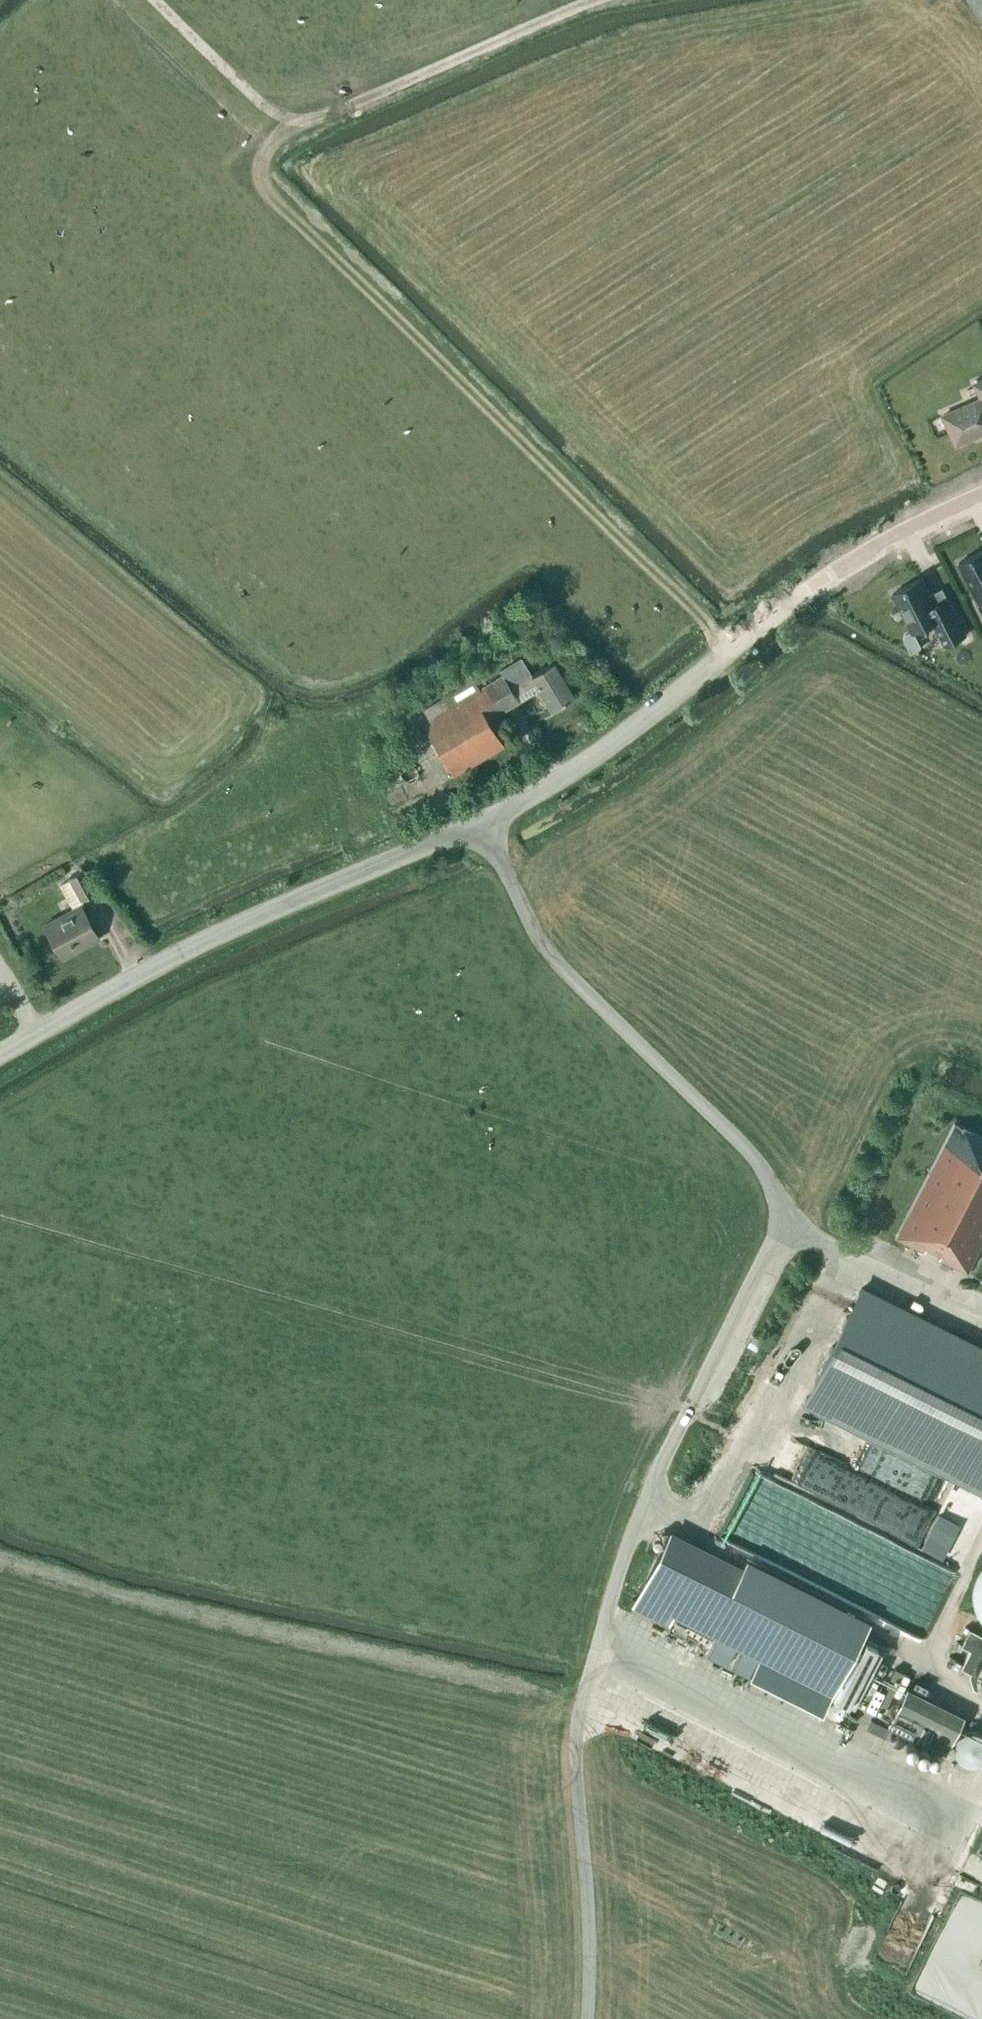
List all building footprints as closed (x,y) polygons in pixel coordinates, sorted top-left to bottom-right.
[(981,23),(981,0),(966,0),(981,23)] [(981,399),(943,416),(956,446),(981,434),(981,380),(974,384),(981,399)] [(959,563),(979,603),(981,601),(981,551),(959,563)] [(945,646),(966,635),(947,597),(935,604),(922,578),(893,593),(913,633),(933,623),(945,646)] [(520,657),(499,670),(502,675),(487,684),(478,670),(471,674),(469,671),(444,686),(448,692),(422,708),(429,719),(422,724),(453,776),(503,746),(487,720),(518,701),(515,696),(535,684),(550,709),(573,695),(553,662),(531,675),(520,657)] [(408,784),(417,780),(418,774),(414,767),(408,765),(399,770),(399,776),(402,782),(408,784)] [(80,906),(83,904),(81,901),(95,893),(82,870),(69,878),(69,879),(59,885),(73,910),(44,926),(62,958),(98,938),(80,906)] [(894,1238),(922,1252),(925,1245),(940,1253),(937,1260),(966,1274),(968,1270),(981,1242),(981,1137),(961,1127),(953,1123),(894,1238)] [(981,1466),(981,1355),(980,1354),(981,1350),(981,1312),(946,1294),(931,1324),(957,1337),(955,1342),(864,1296),(820,1384),(981,1466)] [(769,1573),(762,1588),(666,1539),(633,1605),(668,1623),(673,1614),(840,1699),(876,1627),(769,1573)] [(979,1571),(976,1577),(974,1585),(974,1592),(974,1599),(976,1606),(979,1613),(981,1617),(981,1567),(979,1571)] [(980,1655),(977,1659),(975,1663),(974,1667),(974,1671),(974,1676),(975,1680),(977,1684),(980,1688),(981,1690),(981,1653),(980,1655)] [(963,1715),(906,1687),(887,1725),(944,1753),(963,1715)] [(873,1712),(868,1721),(883,1729),(888,1721),(873,1712)] [(981,1734),(979,1733),(977,1731),(974,1731),(971,1730),(968,1731),(965,1731),(962,1733),(960,1734),(958,1736),(956,1739),(955,1741),(954,1744),(954,1747),(954,1750),(955,1753),(956,1755),(957,1758),(959,1760),(962,1761),(964,1763),(967,1764),(969,1764),(972,1764),(975,1764),(978,1763),(980,1761),(981,1760),(981,1735),(981,1734)]
